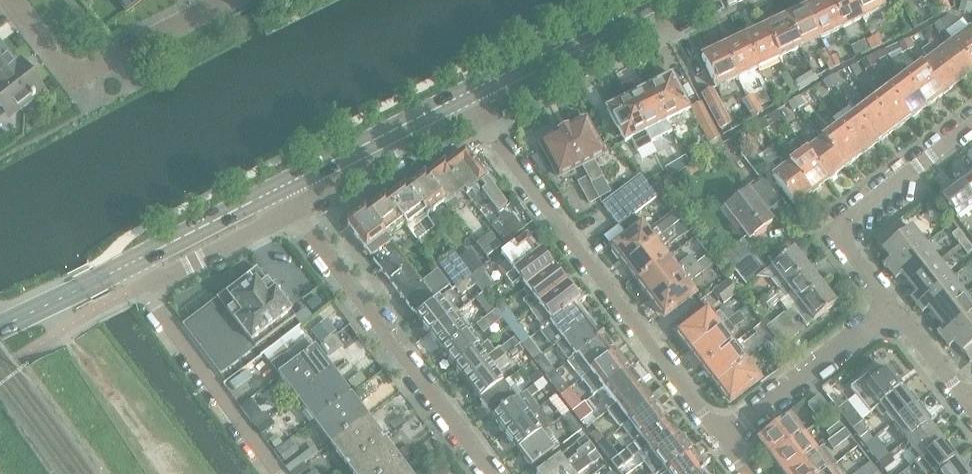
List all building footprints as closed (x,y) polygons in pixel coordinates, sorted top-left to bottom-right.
[(127,12),(142,0),(118,0),(127,12)] [(842,29),(828,0),(822,0),(806,8),(821,39),(842,29)] [(853,0),(828,0),(842,29),(863,19),(853,0)] [(863,19),(883,9),(879,0),(853,0),(863,19)] [(944,12),(948,10),(945,1),(940,2),(940,4),(944,12)] [(938,14),(944,12),(940,4),(935,6),(938,14)] [(800,49),(821,39),(806,8),(785,17),(800,49)] [(779,59),(800,49),(785,17),(765,27),(779,59)] [(943,21),(939,23),(944,31),(946,34),(963,21),(956,19),(949,17),(947,18),(944,20),(943,21)] [(939,34),(944,31),(939,23),(934,26),(939,34)] [(759,68),(779,59),(765,27),(744,37),(759,68)] [(969,30),(961,36),(952,43),(971,69),(971,34),(969,30)] [(872,38),(876,48),(882,45),(878,36),(872,38)] [(738,78),(759,68),(744,37),(723,47),(738,78)] [(876,48),(872,38),(866,40),(870,51),(876,48)] [(910,39),(904,41),(908,51),(914,48),(910,39)] [(904,41),(885,50),(887,56),(901,50),(902,53),(908,51),(904,41)] [(971,73),(971,69),(952,43),(936,55),(957,84),(971,73)] [(16,66),(0,45),(0,107),(1,108),(4,105),(11,115),(15,112),(22,106),(25,107),(29,104),(29,101),(40,93),(39,93),(43,90),(36,80),(30,73),(27,75),(22,69),(25,67),(21,62),(16,66)] [(716,88),(738,78),(723,47),(702,57),(716,88)] [(957,84),(936,55),(931,49),(924,54),(928,60),(919,67),(941,96),(957,84)] [(885,50),(865,59),(870,69),(876,66),(875,62),(887,56),(885,50)] [(835,68),(831,59),(830,60),(825,51),(820,53),(828,71),(835,68)] [(836,57),(831,59),(835,68),(840,65),(836,57)] [(865,59),(860,62),(865,71),(870,69),(865,59)] [(861,74),(857,64),(850,67),(854,77),(861,74)] [(919,67),(903,79),(925,108),(941,96),(919,67)] [(811,72),(792,83),(797,91),(798,92),(817,81),(815,79),(811,72)] [(785,74),(780,77),(791,94),(794,93),(797,91),(792,83),(786,73),(785,74)] [(666,122),(688,111),(671,77),(649,88),(666,122)] [(828,80),(832,87),(837,84),(833,77),(828,80)] [(909,120),(925,108),(903,79),(887,91),(904,114),(909,120)] [(828,90),(832,87),(828,80),(823,83),(828,90)] [(649,88),(628,99),(645,133),(650,143),(672,133),(666,122),(649,88)] [(719,130),(730,124),(712,90),(701,95),(719,130)] [(909,120),(904,114),(887,91),(871,103),(892,132),(909,120)] [(747,97),(758,115),(763,112),(752,94),(747,97)] [(752,119),(758,115),(747,97),(741,101),(752,119)] [(804,105),(799,97),(793,100),(799,108),(804,105)] [(651,145),(645,133),(628,99),(606,110),(623,143),(631,140),(637,152),(651,145)] [(794,112),(799,108),(793,100),(788,103),(794,112)] [(876,145),(892,132),(871,103),(854,116),(876,145)] [(723,147),(719,138),(700,104),(691,109),(713,152),(723,147)] [(850,109),(834,121),(838,128),(860,157),(876,145),(854,116),(850,109)] [(758,121),(764,131),(770,127),(764,118),(758,121)] [(592,159),(603,154),(585,120),(563,132),(580,166),(587,178),(598,199),(610,193),(592,159)] [(759,134),(764,131),(758,121),(753,124),(759,134)] [(843,169),(860,157),(838,128),(822,140),(843,169)] [(558,178),(580,166),(563,132),(540,144),(558,178)] [(827,181),(843,169),(822,140),(805,152),(827,181)] [(811,194),(827,181),(805,152),(789,165),(811,194)] [(455,160),(446,167),(464,191),(466,194),(477,185),(477,186),(480,184),(486,191),(481,194),(497,215),(506,208),(503,204),(464,153),(462,154),(459,154),(455,157),(455,160)] [(539,153),(531,158),(536,166),(544,162),(539,153)] [(685,159),(665,172),(669,180),(686,170),(689,168),(685,159)] [(446,167),(445,167),(443,164),(441,166),(439,165),(434,169),(434,171),(426,178),(444,202),(451,211),(459,206),(453,199),(463,191),(465,194),(466,194),(446,167)] [(691,177),(699,171),(695,164),(692,165),(686,170),(691,177)] [(794,206),(811,194),(789,165),(772,177),(794,206)] [(668,179),(665,172),(664,171),(648,182),(653,189),(668,179)] [(956,183),(971,203),(971,172),(956,183)] [(444,202),(426,178),(424,175),(422,177),(419,177),(415,180),(414,183),(406,189),(405,189),(424,214),(426,216),(444,202)] [(610,216),(648,187),(640,176),(601,205),(610,216)] [(587,178),(577,184),(588,205),(598,199),(587,178)] [(747,192),(724,210),(748,241),(772,223),(765,214),(778,204),(761,183),(757,186),(753,183),(746,188),(747,192)] [(971,207),(971,203),(956,183),(938,197),(955,219),(971,207)] [(405,189),(406,189),(404,186),(402,188),(399,188),(395,191),(394,194),(386,200),(385,200),(404,224),(406,227),(424,214),(405,189)] [(648,187),(610,216),(619,228),(635,216),(657,199),(648,187)] [(385,200),(386,200),(384,197),(382,199),(379,199),(375,202),(374,205),(366,211),(386,238),(404,224),(385,200)] [(366,211),(364,209),(348,221),(347,227),(374,261),(413,313),(432,299),(386,238),(366,211)] [(625,236),(610,247),(624,265),(673,227),(681,222),(674,212),(647,232),(635,216),(619,228),(625,236)] [(510,213),(491,227),(505,244),(523,230),(510,213)] [(905,232),(904,230),(898,222),(874,241),(882,250),(881,250),(889,260),(883,265),(889,273),(924,245),(911,228),(905,232)] [(673,227),(624,265),(637,282),(668,259),(660,249),(676,237),(673,227)] [(959,246),(965,241),(957,231),(951,236),(959,246)] [(476,245),(486,258),(501,247),(491,234),(476,245)] [(505,279),(540,253),(526,236),(501,255),(506,262),(497,269),(505,279)] [(723,276),(733,268),(753,253),(743,239),(713,262),(715,264),(723,276)] [(971,251),(971,249),(965,241),(959,246),(966,256),(971,251)] [(908,285),(938,262),(924,245),(889,273),(895,280),(901,275),(908,285)] [(778,291),(807,269),(792,250),(767,270),(753,253),(733,268),(747,286),(756,279),(770,280),(778,291)] [(470,251),(459,259),(471,276),(472,277),(483,269),(470,251)] [(453,252),(437,264),(455,288),(471,276),(459,259),(453,252)] [(526,289),(553,269),(540,253),(505,279),(512,288),(520,281),(526,289)] [(696,264),(650,299),(663,317),(694,294),(688,284),(715,264),(713,262),(708,255),(696,264)] [(650,299),(696,264),(690,256),(675,268),(668,259),(637,282),(650,299)] [(915,307),(951,279),(938,262),(908,285),(915,294),(909,299),(915,307)] [(217,299),(182,325),(220,376),(254,350),(255,350),(295,319),(293,318),(284,305),(288,302),(275,285),(271,288),(267,282),(266,282),(256,269),(217,299)] [(483,269),(472,277),(477,284),(484,293),(484,294),(496,286),(483,269)] [(528,298),(523,302),(530,312),(538,305),(539,306),(566,286),(553,269),(526,289),(523,291),(528,298)] [(799,303),(820,286),(807,269),(778,291),(785,300),(792,294),(799,303)] [(471,276),(455,288),(461,296),(477,284),(472,277),(471,276)] [(935,319),(964,296),(951,279),(915,307),(921,314),(927,309),(935,319)] [(431,281),(423,287),(432,299),(440,293),(431,281)] [(723,305),(738,293),(727,281),(713,292),(723,305)] [(538,305),(530,312),(543,329),(576,304),(577,305),(579,303),(579,302),(566,286),(539,306),(538,305)] [(806,327),(835,305),(820,286),(799,303),(792,309),(806,327)] [(429,335),(458,313),(451,304),(454,301),(448,293),(416,317),(429,335)] [(484,293),(476,299),(488,316),(495,311),(496,310),(484,294),(484,293)] [(770,310),(780,301),(774,294),(764,302),(770,310)] [(971,318),(971,307),(964,296),(935,319),(942,328),(936,333),(942,341),(971,318)] [(316,297),(306,304),(311,312),(321,304),(316,297)] [(555,347),(588,321),(577,305),(576,304),(543,329),(539,332),(552,349),(555,347)] [(496,310),(495,311),(501,319),(508,327),(508,328),(516,322),(504,305),(496,310)] [(305,309),(293,318),(295,319),(299,326),(311,317),(305,309)] [(689,351),(739,313),(738,312),(734,316),(729,309),(721,315),(719,313),(713,318),(706,309),(675,333),(689,351)] [(471,329),(465,322),(458,313),(429,335),(442,351),(471,329)] [(733,330),(745,321),(739,313),(689,351),(702,368),(733,345),(727,337),(734,332),(733,330)] [(775,321),(766,328),(770,333),(776,340),(781,347),(790,340),(798,333),(783,314),(775,321)] [(485,318),(476,326),(482,334),(492,327),(485,318)] [(971,361),(971,318),(942,341),(948,348),(954,344),(962,354),(962,353),(969,363),(971,361)] [(567,364),(603,337),(602,335),(600,337),(588,321),(555,347),(567,364)] [(516,322),(508,328),(520,344),(521,346),(529,340),(516,322)] [(297,328),(263,355),(280,378),(314,352),(297,328)] [(455,368),(484,346),(471,329),(442,351),(455,368)] [(580,380),(616,353),(603,337),(567,364),(580,380)] [(332,338),(320,347),(326,355),(338,346),(332,338)] [(484,346),(455,368),(467,385),(503,357),(518,346),(513,339),(495,353),(488,343),(484,346)] [(529,340),(521,346),(534,363),(542,357),(529,340)] [(782,348),(781,347),(775,340),(767,346),(773,354),(782,348)] [(715,386),(746,362),(733,345),(702,368),(715,386)] [(518,346),(503,357),(508,364),(523,353),(518,346)] [(297,400),(331,374),(314,352),(280,378),(297,400)] [(616,353),(580,380),(593,397),(602,390),(629,370),(616,353)] [(503,357),(467,385),(480,401),(502,385),(495,375),(509,365),(508,364),(503,357)] [(546,361),(538,367),(547,379),(555,373),(546,361)] [(729,403),(760,380),(746,362),(715,386),(729,403)] [(883,366),(875,373),(878,377),(887,371),(883,366)] [(629,370),(602,390),(614,407),(641,387),(629,370)] [(534,387),(543,380),(542,379),(544,378),(538,371),(528,379),(534,387)] [(869,413),(901,389),(887,371),(878,377),(872,382),(867,376),(850,389),(869,413)] [(314,423),(348,397),(331,374),(297,400),(314,423)] [(360,376),(348,384),(353,391),(365,383),(360,376)] [(559,378),(551,384),(560,396),(568,390),(559,378)] [(502,385),(480,401),(493,418),(522,396),(521,396),(509,379),(502,385)] [(539,409),(531,399),(547,386),(543,380),(534,387),(521,396),(522,396),(493,418),(505,435),(527,418),(539,409)] [(370,397),(362,386),(354,392),(362,403),(370,397)] [(608,412),(606,413),(619,430),(622,428),(654,403),(641,387),(614,407),(608,412)] [(901,389),(875,409),(882,417),(885,415),(892,424),(919,404),(910,392),(906,395),(904,393),(901,389)] [(568,390),(560,396),(573,412),(581,406),(568,390)] [(330,445),(365,419),(348,397),(314,423),(330,445)] [(555,397),(549,402),(562,419),(568,414),(555,397)] [(831,412),(819,397),(807,406),(814,415),(811,418),(816,424),(831,412)] [(654,403),(622,428),(629,437),(628,437),(634,445),(667,420),(654,403)] [(852,429),(861,422),(847,403),(837,411),(852,429)] [(581,406),(573,412),(580,422),(591,413),(584,404),(581,406)] [(919,404),(892,424),(906,442),(928,424),(924,419),(928,415),(919,404)] [(257,430),(270,421),(265,414),(252,424),(257,430)] [(568,414),(562,419),(574,435),(581,430),(568,414)] [(390,424),(394,430),(405,422),(400,416),(390,424)] [(518,451),(547,429),(553,425),(547,417),(534,427),(527,418),(505,435),(518,451)] [(789,418),(758,441),(771,459),(802,435),(789,418)] [(347,467),(382,441),(365,419),(330,445),(347,467)] [(654,456),(680,437),(667,420),(634,445),(626,451),(632,460),(637,456),(643,465),(654,456)] [(270,421),(257,430),(261,435),(273,425),(270,421)] [(873,439),(866,429),(861,422),(852,429),(857,436),(858,435),(860,438),(860,439),(865,445),(873,439)] [(832,440),(845,430),(839,423),(826,433),(832,440)] [(920,459),(942,442),(928,424),(906,442),(920,459)] [(547,429),(518,451),(531,468),(560,446),(547,429)] [(833,450),(850,437),(845,430),(832,440),(828,443),(833,450)] [(597,431),(590,436),(597,446),(604,441),(597,431)] [(815,452),(802,435),(771,459),(783,473),(787,473),(815,452)] [(276,436),(269,441),(276,451),(283,445),(276,436)] [(584,436),(575,443),(581,450),(590,444),(584,436)] [(692,454),(680,437),(654,456),(643,465),(650,473),(649,473),(665,473),(692,454)] [(878,463),(889,455),(876,437),(873,439),(865,445),(878,463)] [(297,452),(289,441),(283,445),(276,451),(284,462),(297,452)] [(398,464),(382,441),(347,467),(352,473),(385,473),(398,464)] [(914,464),(922,473),(937,473),(956,460),(942,442),(920,459),(914,464)] [(595,451),(590,444),(581,450),(576,454),(577,455),(566,464),(559,456),(536,473),(566,473),(595,451)] [(397,453),(402,460),(413,452),(407,445),(397,453)] [(827,455),(821,448),(815,452),(787,473),(822,473),(828,469),(821,460),(827,455)] [(601,459),(595,451),(566,473),(578,473),(581,472),(582,473),(601,459)] [(613,451),(606,457),(610,463),(618,457),(613,451)] [(619,457),(610,463),(613,466),(617,471),(632,460),(626,451),(621,455),(619,457)] [(666,473),(698,473),(702,471),(703,472),(705,470),(692,454),(666,473)] [(878,463),(883,470),(894,462),(889,455),(878,463)] [(286,468),(291,473),(292,473),(303,465),(299,459),(286,468)] [(956,460),(937,473),(967,473),(956,460)] [(398,464),(385,473),(406,473),(398,464)] [(876,473),(869,464),(855,473),(875,473),(876,473)] [(292,473),(301,473),(307,470),(303,465),(292,473)]
